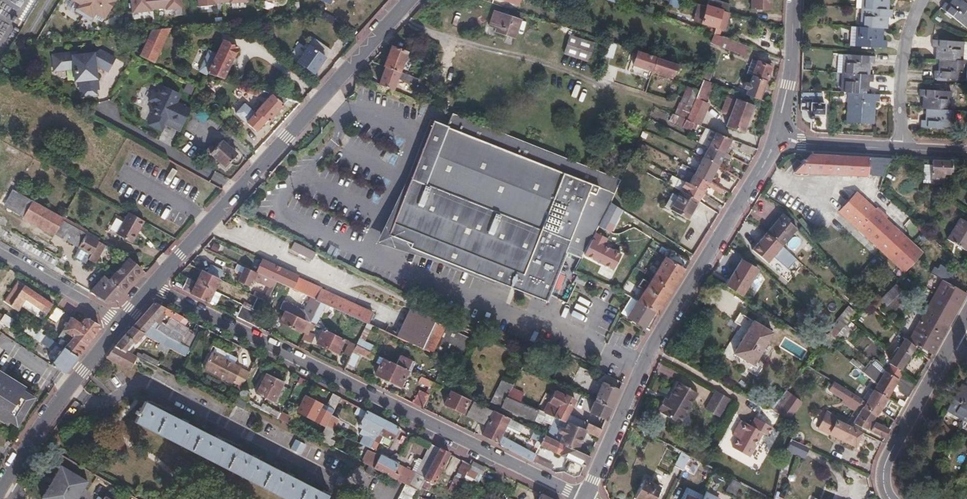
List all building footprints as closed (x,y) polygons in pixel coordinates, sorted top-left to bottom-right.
[(76,13),(104,25),(115,0),(71,0),(80,4),(76,13)] [(182,10),(182,0),(130,0),(131,12),(182,10)] [(500,1),(522,9),(525,0),(501,0),(500,1)] [(667,4),(679,8),(681,0),(669,0),(667,4)] [(711,7),(727,12),(729,4),(716,0),(713,0),(711,7)] [(772,0),(751,0),(751,9),(771,10),(772,0)] [(889,9),(890,0),(864,0),(863,7),(889,9)] [(961,0),(951,0),(948,5),(944,2),(940,7),(965,27),(966,25),(966,5),(961,0)] [(724,30),(730,12),(727,12),(711,7),(705,5),(701,23),(703,23),(720,29),(724,30)] [(892,16),(892,10),(889,9),(863,7),(861,7),(859,26),(883,28),(887,28),(888,16),(892,16)] [(494,32),(515,38),(521,19),(494,10),(489,26),(495,28),(494,32)] [(666,10),(663,18),(685,25),(687,17),(666,10)] [(720,29),(703,23),(701,30),(718,36),(720,29)] [(883,28),(859,26),(856,26),(855,45),(886,48),(887,40),(883,40),(883,28)] [(170,27),(151,29),(139,55),(155,62),(170,27)] [(593,44),(569,36),(564,53),(587,61),(593,44)] [(723,38),(719,36),(716,44),(710,60),(714,61),(719,46),(723,38)] [(314,72),(330,50),(313,37),(297,60),(314,72)] [(745,56),(748,47),(723,38),(719,46),(745,56)] [(237,45),(224,39),(213,62),(208,72),(223,77),(237,45)] [(934,58),(938,58),(963,60),(966,60),(966,43),(964,42),(932,40),(932,47),(935,47),(934,58)] [(411,55),(396,49),(389,69),(390,69),(404,74),(411,55)] [(656,57),(636,51),(632,65),(652,72),(656,57)] [(79,81),(79,96),(99,96),(99,71),(113,71),(113,52),(52,52),(53,81),(79,81)] [(841,72),(869,73),(870,63),(874,63),(874,56),(842,54),(841,72)] [(656,57),(652,72),(670,77),(672,70),(676,71),(678,64),(656,57)] [(933,77),(965,80),(966,60),(963,60),(938,58),(937,71),(934,71),(933,77)] [(199,69),(207,73),(208,72),(213,62),(204,59),(199,69)] [(610,61),(603,59),(599,73),(606,75),(610,61)] [(744,95),(759,100),(771,66),(756,60),(748,83),(745,81),(742,88),(746,90),(744,95)] [(390,69),(384,87),(398,92),(404,74),(390,69)] [(841,72),(840,92),(847,92),(868,93),(869,82),(873,82),(874,74),(869,73),(841,72)] [(687,124),(701,128),(710,102),(706,101),(712,83),(701,79),(687,124)] [(187,83),(184,91),(191,94),(194,86),(187,83)] [(246,92),(248,85),(241,83),(239,90),(246,92)] [(158,84),(143,124),(164,132),(166,126),(182,132),(192,107),(179,102),(182,93),(158,84)] [(922,97),(921,108),(925,108),(950,110),(951,91),(919,90),(919,96),(922,97)] [(269,121),(289,98),(271,92),(247,121),(256,129),(266,118),(269,121)] [(801,92),(801,98),(800,109),(802,109),(802,117),(803,120),(809,120),(811,113),(822,114),(823,103),(820,103),(821,93),(801,92)] [(879,94),(868,93),(847,92),(846,122),(873,123),(875,101),(878,101),(879,94)] [(750,124),(759,100),(744,95),(736,119),(750,124)] [(952,128),(953,110),(950,110),(925,108),(925,120),(920,120),(920,127),(952,128)] [(217,129),(222,123),(212,113),(207,119),(217,129)] [(545,301),(550,303),(565,251),(591,184),(562,173),(551,170),(432,122),(389,233),(390,233),(395,232),(399,235),(400,240),(416,245),(415,252),(540,299),(545,301)] [(708,145),(714,133),(705,129),(698,142),(707,146),(708,145)] [(708,145),(724,153),(731,140),(715,131),(714,133),(708,145)] [(224,166),(237,153),(222,139),(210,153),(224,166)] [(701,158),(717,166),(724,153),(708,145),(707,146),(705,151),(701,158)] [(696,147),(692,153),(701,158),(705,151),(696,147)] [(894,159),(810,154),(795,172),(883,177),(885,167),(889,167),(894,159)] [(631,155),(628,163),(635,166),(639,159),(631,155)] [(567,159),(562,157),(556,170),(562,173),(567,159)] [(710,180),(717,166),(701,158),(697,165),(694,171),(710,180)] [(689,161),(686,166),(694,171),(697,165),(689,161)] [(953,162),(928,161),(928,166),(933,166),(933,174),(925,174),(925,185),(944,185),(945,174),(953,174),(953,162)] [(684,182),(703,193),(707,187),(720,194),(722,190),(723,187),(710,180),(694,171),(692,175),(689,173),(684,182)] [(223,188),(227,177),(215,172),(210,183),(223,188)] [(681,187),(684,182),(678,179),(674,188),(679,191),(682,193),(684,189),(681,187)] [(682,193),(699,201),(703,193),(684,182),(681,187),(684,189),(682,193)] [(591,184),(565,251),(581,258),(598,226),(610,202),(596,196),(599,187),(591,184)] [(98,241),(100,237),(63,217),(14,189),(4,207),(91,254),(88,259),(96,263),(106,245),(98,241)] [(669,209),(689,220),(699,201),(682,193),(679,191),(669,209)] [(923,253),(869,203),(858,194),(840,213),(905,273),(923,253)] [(622,210),(610,202),(598,226),(610,233),(622,210)] [(133,242),(145,221),(129,212),(117,234),(133,242)] [(781,217),(768,233),(779,244),(782,246),(796,229),(781,217)] [(960,219),(948,239),(966,250),(966,249),(966,223),(960,219)] [(395,232),(390,233),(389,233),(387,238),(388,242),(392,245),(397,244),(400,240),(399,235),(395,232)] [(779,244),(768,233),(763,239),(775,249),(779,244)] [(775,249),(763,239),(753,251),(765,261),(775,249)] [(315,252),(294,242),(291,248),(312,258),(315,252)] [(637,301),(658,314),(690,261),(669,248),(637,301)] [(90,292),(107,302),(114,301),(140,271),(127,257),(107,280),(103,276),(90,292)] [(321,302),(368,324),(372,314),(297,278),(298,277),(262,260),(257,272),(277,281),(315,299),(321,302)] [(742,261),(727,286),(744,296),(758,270),(742,261)] [(257,272),(246,267),(239,282),(249,287),(253,280),(274,290),(277,281),(257,272)] [(220,279),(202,271),(196,282),(214,291),(220,279)] [(187,278),(181,289),(208,302),(214,291),(196,282),(187,278)] [(43,318),(53,304),(18,280),(5,301),(17,310),(25,299),(35,306),(32,310),(43,318)] [(966,296),(966,294),(943,281),(912,338),(906,333),(903,336),(906,338),(915,347),(918,347),(933,355),(966,296)] [(896,287),(882,301),(892,312),(906,298),(896,287)] [(251,309),(245,320),(252,324),(258,312),(263,301),(253,296),(249,304),(244,302),(242,305),(251,309)] [(280,321),(305,333),(310,323),(321,302),(315,299),(304,321),(285,312),(280,321)] [(627,317),(648,330),(658,314),(637,301),(627,317)] [(154,302),(133,327),(144,333),(160,342),(179,352),(182,346),(171,340),(156,329),(160,324),(155,321),(162,314),(185,326),(190,320),(156,302),(154,302)] [(242,305),(236,316),(245,320),(251,309),(242,305)] [(849,322),(857,313),(849,306),(837,321),(838,323),(828,334),(829,335),(834,340),(845,327),(849,322)] [(63,312),(57,308),(49,317),(56,322),(63,312)] [(459,366),(472,339),(435,322),(436,320),(411,309),(398,337),(459,366)] [(258,312),(252,324),(259,327),(265,316),(258,312)] [(771,334),(739,315),(734,324),(747,332),(734,354),(753,365),(771,334)] [(66,329),(88,344),(100,329),(99,325),(87,318),(84,319),(81,322),(71,317),(59,336),(60,338),(62,335),(66,329)] [(855,328),(849,322),(845,327),(851,333),(855,328)] [(310,323),(305,333),(308,334),(309,330),(312,331),(315,325),(310,323)] [(133,327),(116,346),(125,350),(131,343),(134,345),(144,333),(133,327)] [(851,333),(845,327),(834,340),(841,345),(851,333)] [(64,347),(78,357),(88,344),(66,329),(62,335),(69,340),(64,347)] [(338,353),(345,340),(324,329),(317,343),(338,353)] [(175,333),(171,340),(182,346),(186,339),(175,333)] [(825,350),(834,340),(829,335),(820,346),(825,350)] [(902,371),(915,347),(906,338),(891,362),(890,364),(902,371)] [(343,353),(351,357),(354,351),(357,345),(348,341),(343,353)] [(802,358),(806,347),(787,341),(784,352),(802,358)] [(166,353),(169,347),(160,343),(157,348),(166,353)] [(369,352),(357,345),(354,351),(367,357),(369,352)] [(116,346),(106,359),(130,370),(136,356),(125,350),(116,346)] [(51,365),(65,373),(78,357),(64,347),(51,365)] [(144,351),(140,356),(154,367),(158,362),(144,351)] [(239,368),(239,367),(210,352),(202,368),(230,383),(232,380),(243,386),(250,373),(239,368)] [(376,374),(388,380),(396,365),(383,359),(381,363),(376,374)] [(914,389),(918,381),(902,371),(890,364),(885,372),(914,389)] [(396,365),(388,380),(400,386),(408,371),(396,365)] [(445,404),(463,412),(469,399),(458,393),(469,371),(462,368),(445,404)] [(31,402),(20,395),(23,391),(25,388),(0,372),(0,420),(3,422),(5,419),(8,416),(19,422),(31,402)] [(909,397),(914,389),(885,372),(876,387),(874,391),(888,399),(896,386),(899,386),(898,389),(900,392),(909,397)] [(272,401),(274,403),(284,382),(265,373),(255,393),(272,401)] [(421,391),(415,404),(422,407),(428,394),(432,388),(434,383),(421,377),(418,382),(428,387),(425,393),(421,391)] [(437,377),(434,383),(441,386),(446,388),(448,384),(437,377)] [(609,387),(618,391),(621,384),(612,379),(609,387)] [(576,450),(585,432),(543,412),(519,402),(507,396),(511,387),(513,384),(503,380),(492,402),(542,424),(543,421),(551,425),(546,435),(576,450)] [(662,411),(661,413),(682,423),(686,415),(688,416),(692,407),(691,406),(698,392),(678,382),(669,399),(666,398),(660,410),(662,411)] [(863,400),(835,382),(830,391),(844,399),(842,402),(856,411),(863,400)] [(441,386),(434,383),(432,388),(438,391),(441,386)] [(594,401),(611,408),(618,391),(609,387),(601,383),(594,401)] [(962,419),(966,410),(966,391),(965,390),(966,387),(961,384),(946,411),(962,419)] [(524,393),(511,387),(507,396),(519,402),(524,393)] [(543,412),(585,432),(589,424),(568,415),(576,400),(555,390),(543,412)] [(728,398),(715,390),(705,410),(719,416),(728,398)] [(788,390),(771,409),(788,419),(803,403),(788,390)] [(20,395),(31,402),(34,398),(23,391),(20,395)] [(881,411),(888,399),(874,391),(867,402),(881,411)] [(248,396),(240,392),(237,399),(244,402),(248,396)] [(338,413),(346,402),(333,393),(325,405),(338,413)] [(428,394),(422,407),(427,410),(434,397),(428,394)] [(318,414),(323,404),(306,395),(301,405),(318,414)] [(278,420),(281,413),(279,412),(282,406),(274,403),(272,401),(269,406),(266,405),(263,412),(278,420)] [(474,419),(481,404),(473,401),(466,415),(474,419)] [(589,412),(606,420),(611,408),(594,401),(589,412)] [(134,421),(178,443),(285,498),(326,498),(328,495),(145,402),(139,412),(136,411),(135,414),(137,415),(134,421)] [(885,438),(890,429),(874,423),(881,411),(867,402),(854,424),(885,438)] [(474,419),(485,424),(492,410),(481,404),(474,419)] [(384,420),(356,405),(354,410),(363,415),(357,427),(376,437),(378,434),(384,420)] [(485,424),(480,436),(531,461),(534,455),(535,453),(501,435),(506,426),(509,418),(492,410),(485,424)] [(291,417),(282,412),(281,413),(278,420),(296,429),(298,424),(290,420),(291,417)] [(856,447),(863,433),(848,425),(845,424),(848,418),(839,414),(838,417),(827,412),(818,430),(829,435),(830,434),(856,447)] [(17,426),(19,422),(8,416),(5,419),(17,426)] [(339,420),(331,416),(326,426),(334,430),(339,420)] [(531,438),(534,430),(509,418),(506,426),(531,438)] [(742,433),(738,440),(733,450),(750,458),(762,433),(768,435),(772,427),(755,419),(751,426),(741,421),(736,430),(742,433)] [(398,427),(384,420),(378,434),(382,436),(391,440),(398,427)] [(312,428),(308,435),(319,440),(326,426),(322,424),(318,431),(312,428)] [(585,432),(598,438),(602,430),(589,424),(585,432)] [(540,443),(544,435),(534,430),(531,438),(540,443)] [(733,437),(738,440),(742,433),(736,430),(733,437)] [(583,467),(585,468),(590,457),(585,454),(576,450),(546,435),(544,435),(540,443),(539,445),(570,460),(565,473),(574,477),(579,475),(583,467)] [(808,449),(791,442),(787,451),(804,458),(808,449)] [(439,448),(430,444),(423,459),(431,464),(439,448)] [(450,454),(439,448),(431,464),(426,473),(422,482),(420,486),(429,490),(433,484),(435,484),(450,454)] [(690,456),(682,451),(675,467),(683,471),(683,470),(690,456)] [(417,491),(420,486),(422,482),(409,476),(411,472),(373,453),(370,460),(366,458),(365,461),(368,463),(367,465),(405,485),(417,491)] [(691,473),(697,460),(690,456),(683,470),(691,473)] [(431,464),(423,459),(418,469),(426,473),(431,464)] [(485,466),(473,461),(470,469),(481,474),(485,466)] [(463,479),(469,465),(463,462),(456,476),(463,479)] [(89,482),(62,467),(43,498),(79,498),(89,482)] [(726,495),(734,498),(736,496),(740,486),(741,483),(733,479),(726,495)] [(644,481),(636,498),(638,498),(655,498),(660,489),(644,481)] [(417,491),(405,485),(398,498),(413,498),(417,491)] [(740,486),(736,496),(742,498),(747,489),(740,486)]
